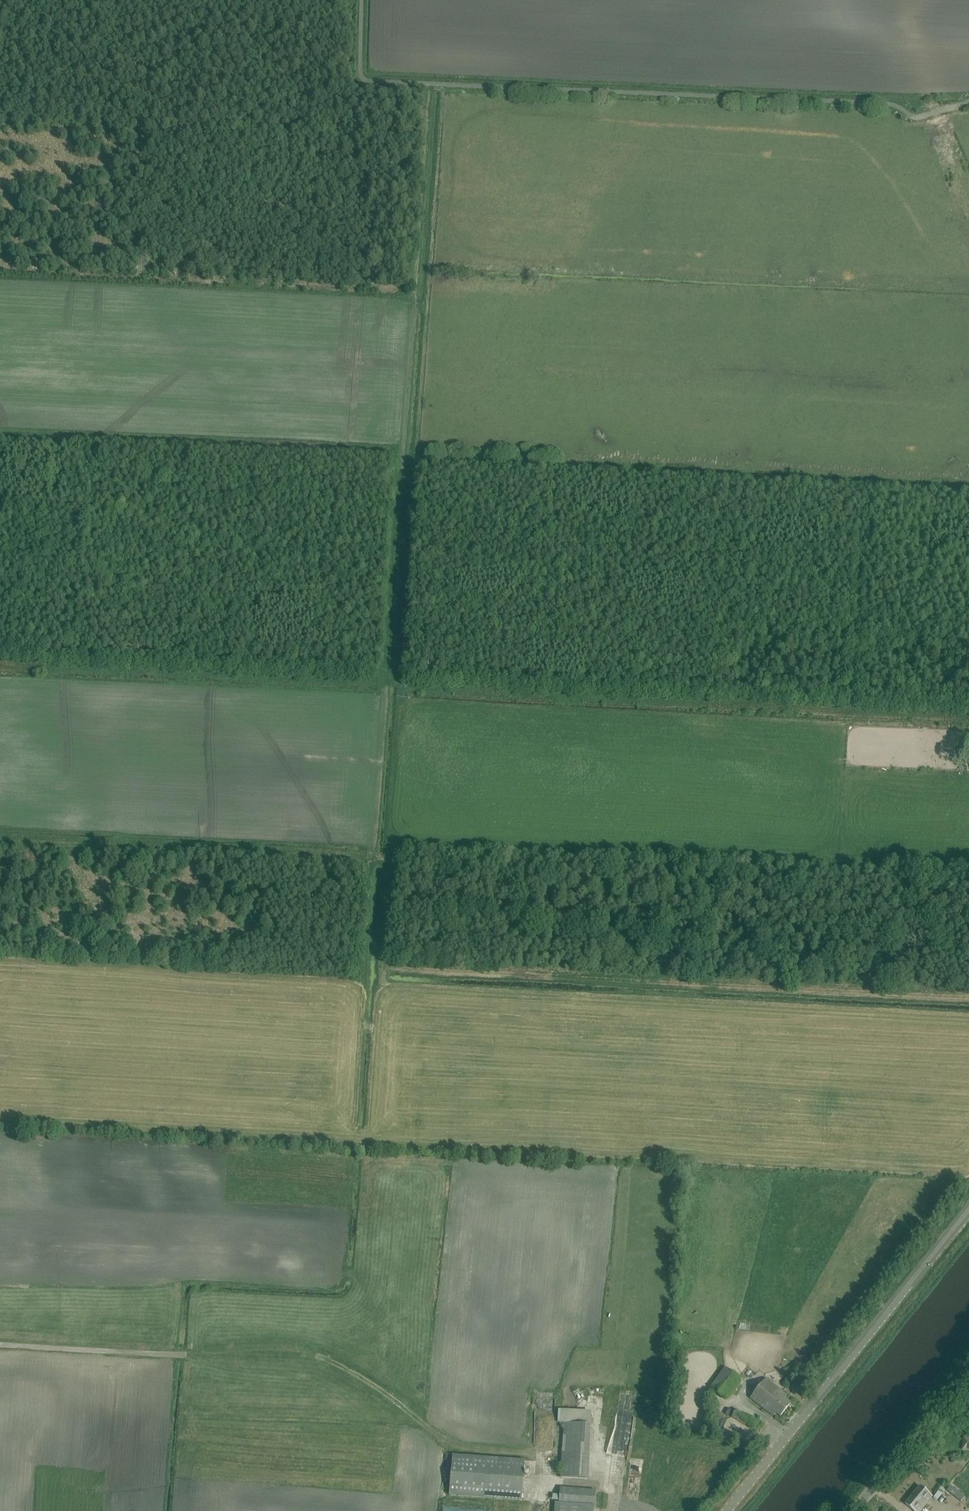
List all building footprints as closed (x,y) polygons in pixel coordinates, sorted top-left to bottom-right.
[(740,1379),(726,1368),(711,1387),(726,1398),(740,1379)] [(754,1380),(757,1373),(750,1370),(747,1377),(754,1380)] [(786,1396),(765,1379),(750,1398),(771,1415),(774,1411),(780,1417),(790,1404),(784,1399),(786,1396)] [(757,1421),(736,1409),(731,1418),(752,1429),(757,1421)] [(590,1412),(560,1410),(559,1423),(565,1423),(561,1478),(585,1479),(590,1412)] [(524,1460),(453,1455),(450,1495),(521,1501),(524,1460)] [(920,1486),(905,1504),(914,1510),(920,1510),(932,1496),(920,1486)] [(950,1486),(946,1491),(951,1495),(955,1490),(950,1486)] [(560,1488),(560,1489),(553,1489),(553,1494),(559,1494),(559,1503),(555,1503),(554,1510),(593,1510),(593,1505),(595,1505),(596,1490),(560,1488)]
